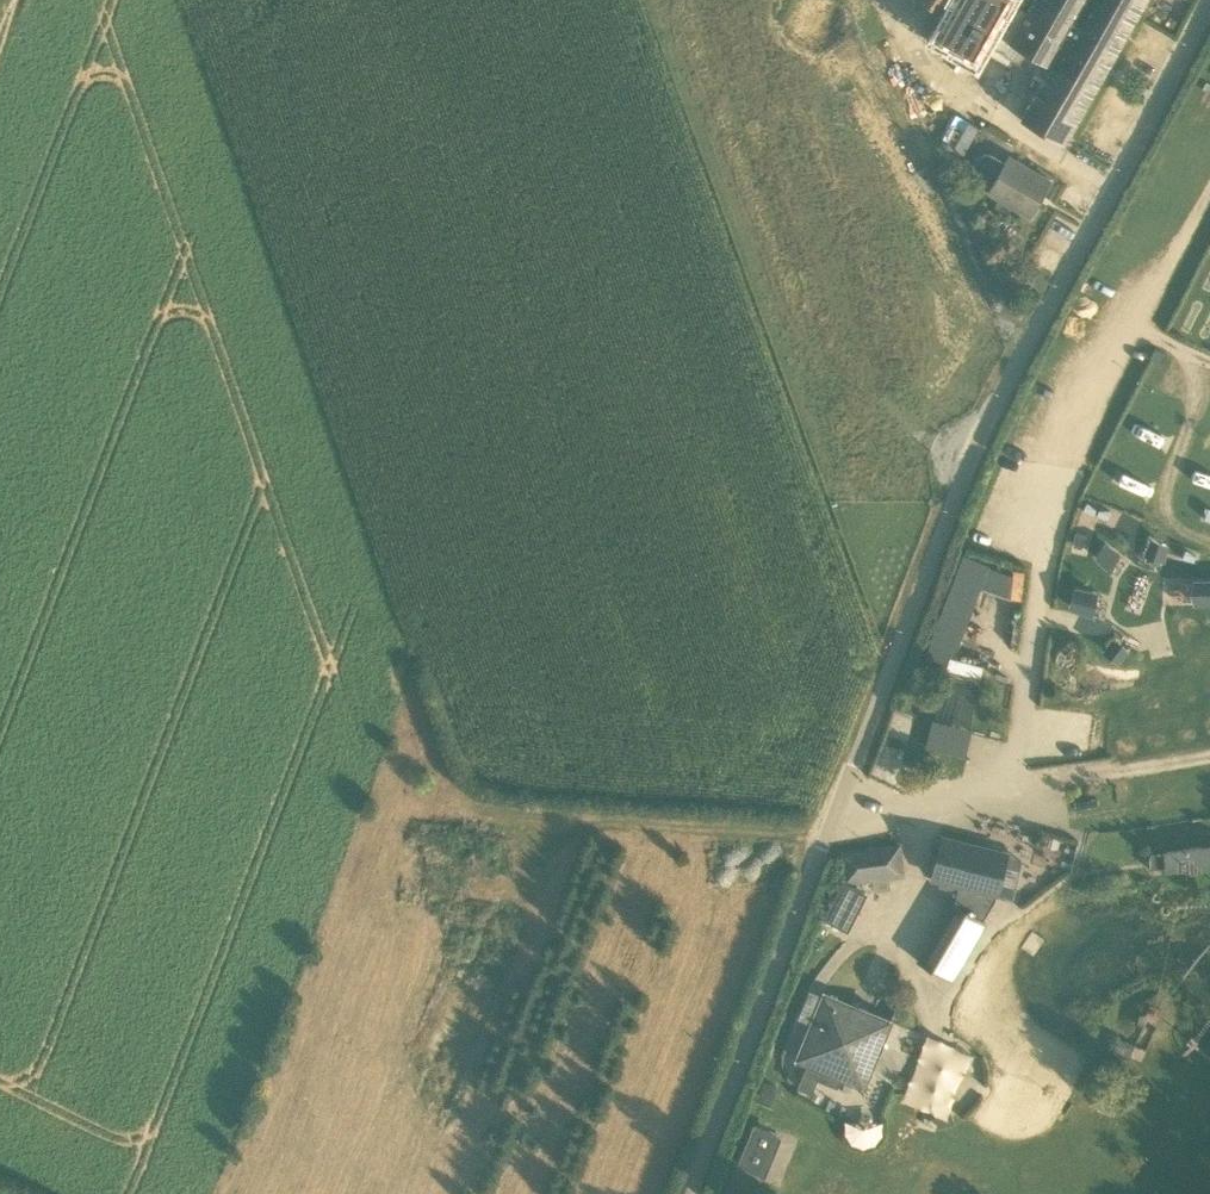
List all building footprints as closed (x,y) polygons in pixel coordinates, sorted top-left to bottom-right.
[(1028,13),(1010,3),(992,33),(1020,48),(1013,60),(1045,78),(1022,120),(1064,144),(1140,10),(1146,0),(1035,0),(1028,13)] [(1031,217),(1040,202),(1052,180),(1009,156),(1005,163),(990,154),(986,154),(981,155),(977,157),(974,160),(973,165),(973,169),(974,174),(977,177),(992,186),(988,192),(1031,217)] [(963,554),(945,602),(971,612),(981,586),(988,566),(989,564),(963,554)] [(925,744),(966,755),(973,728),(933,718),(925,744)] [(980,887),(998,892),(1007,855),(942,839),(934,874),(929,873),(929,874),(944,878),(942,886),(978,894),(980,887)] [(1163,849),(1163,851),(1165,868),(1165,872),(1182,871),(1182,872),(1193,871),(1193,873),(1200,872),(1200,871),(1201,871),(1202,871),(1203,870),(1204,870),(1205,870),(1206,869),(1207,869),(1208,868),(1209,868),(1209,867),(1209,844),(1163,849)] [(846,882),(904,875),(900,845),(842,852),(846,882)] [(824,993),(797,1059),(863,1086),(890,1020),(824,993)] [(901,1098),(947,1115),(972,1049),(926,1032),(901,1098)] [(763,1172),(777,1137),(777,1138),(778,1136),(755,1127),(740,1164),(763,1174),(763,1172)]
